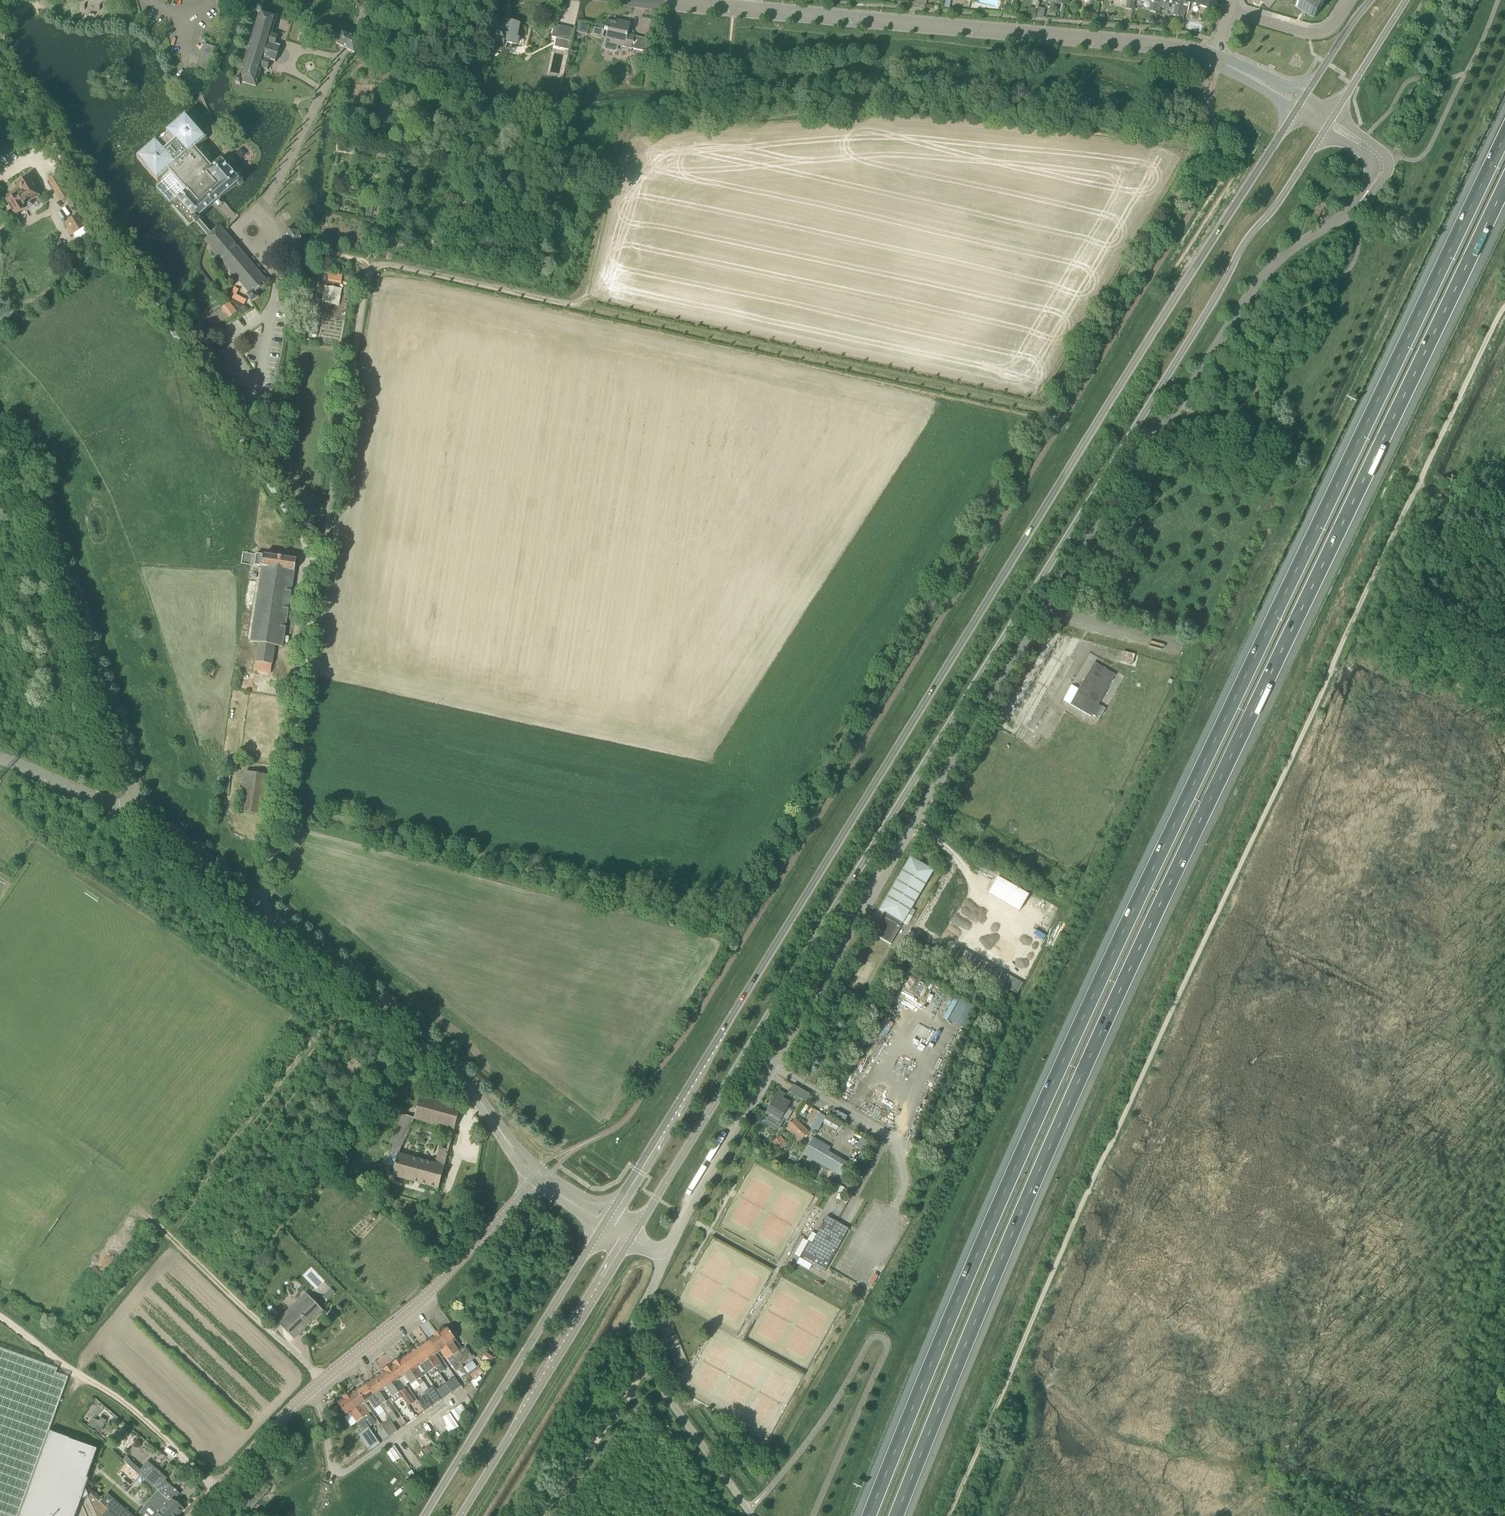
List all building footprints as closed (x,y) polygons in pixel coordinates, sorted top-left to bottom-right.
[(1135,0),(1126,0),(1127,0),(1125,9),(1132,11),(1134,2),(1135,0)] [(1159,4),(1157,8),(1168,11),(1170,3),(1175,4),(1173,16),(1180,17),(1181,15),(1183,3),(1184,0),(1159,0),(1159,4)] [(1322,0),(1296,0),(1292,5),(1294,6),(1311,17),(1322,0)] [(263,9),(259,8),(257,12),(260,13),(240,79),(237,79),(235,83),(240,85),(241,82),(256,87),(261,68),(267,70),(270,61),(275,63),(280,47),(275,46),(278,36),(272,35),(277,16),(263,12),(263,9)] [(1028,8),(1027,15),(1036,16),(1037,9),(1028,8)] [(1043,18),(1045,9),(1039,8),(1037,17),(1043,18)] [(607,31),(606,38),(603,48),(605,51),(614,53),(617,51),(618,46),(632,49),(635,36),(628,34),(630,23),(614,20),(614,23),(607,21),(604,31),(607,31)] [(506,27),(499,26),(494,50),(500,51),(502,51),(503,50),(504,49),(505,48),(506,42),(515,44),(519,25),(507,22),(506,27)] [(587,34),(589,25),(582,24),(580,33),(587,34)] [(555,25),(552,35),(552,37),(566,41),(564,49),(569,50),(574,29),(555,25)] [(361,42),(355,39),(347,35),(342,32),(336,44),(350,52),(355,54),(361,42)] [(207,74),(215,47),(204,44),(196,70),(207,74)] [(244,182),(241,179),(240,178),(238,180),(221,161),(218,164),(202,146),(207,141),(196,128),(186,117),(138,160),(159,184),(164,179),(165,180),(156,187),(170,203),(178,196),(181,199),(179,200),(195,218),(193,220),(195,222),(199,219),(213,205),(217,202),(221,198),(236,185),(238,187),(244,182)] [(30,201),(38,196),(30,183),(33,181),(30,176),(28,178),(18,183),(21,188),(6,198),(16,215),(32,206),(30,201)] [(69,197),(62,186),(56,176),(49,180),(62,201),(69,197)] [(379,200),(380,190),(373,189),(371,198),(379,200)] [(71,236),(87,227),(80,215),(64,224),(71,236)] [(377,222),(375,231),(383,233),(385,224),(377,222)] [(209,238),(206,242),(250,294),(248,296),(252,302),(259,298),(256,293),(268,283),(220,227),(212,235),(209,238)] [(303,232),(287,229),(285,242),(301,245),(303,232)] [(298,258),(300,250),(301,245),(285,242),(282,255),(298,258)] [(324,286),(323,303),(341,305),(342,288),(324,286)] [(255,671),(271,673),(275,646),(283,647),(294,571),(295,571),(297,560),(256,554),(254,566),(262,567),(251,643),(259,644),(255,671)] [(1124,651),(1121,660),(1132,664),(1135,654),(1124,651)] [(1094,663),(1085,678),(1079,689),(1070,704),(1091,717),(1115,675),(1094,663)] [(204,676),(212,679),(217,668),(209,664),(204,676)] [(263,814),(268,774),(245,771),(240,811),(263,814)] [(933,871),(910,857),(880,909),(884,912),(902,923),(933,871)] [(999,872),(989,889),(1020,907),(1030,890),(999,872)] [(890,944),(902,923),(884,912),(871,933),(890,944)] [(956,946),(950,956),(955,959),(961,949),(956,946)] [(955,959),(960,962),(966,952),(961,949),(955,959)] [(971,955),(966,952),(960,962),(965,965),(971,955)] [(971,955),(965,965),(971,968),(977,958),(971,955)] [(976,971),(982,961),(977,958),(971,968),(976,971)] [(987,964),(982,961),(976,971),(981,974),(987,964)] [(986,977),(992,967),(987,964),(981,974),(986,977)] [(997,970),(992,967),(986,977),(991,980),(997,970)] [(991,980),(997,983),(1003,973),(997,970),(991,980)] [(1008,976),(1003,973),(997,983),(1002,986),(1008,976)] [(1002,986),(1007,989),(1013,979),(1008,976),(1002,986)] [(1007,989),(1012,992),(1018,982),(1013,979),(1007,989)] [(1018,982),(1012,992),(1018,995),(1023,984),(1018,982)] [(857,995),(850,991),(841,986),(839,990),(847,995),(854,999),(857,995)] [(839,1002),(844,1005),(849,997),(843,994),(839,1002)] [(949,1019),(967,1028),(977,1008),(960,999),(949,1019)] [(811,1094),(793,1084),(789,1092),(806,1102),(811,1094)] [(779,1091),(766,1114),(769,1116),(766,1122),(779,1129),(784,1120),(781,1119),(790,1103),(783,1099),(785,1094),(779,1091)] [(314,1101),(316,1098),(308,1092),(305,1095),(314,1101)] [(414,1119),(448,1127),(447,1128),(454,1130),(460,1108),(420,1097),(414,1118),(414,1119)] [(807,1114),(805,1112),(808,1106),(805,1104),(799,1114),(804,1118),(807,1114)] [(820,1113),(811,1128),(817,1131),(825,1116),(820,1113)] [(404,1114),(387,1149),(390,1150),(386,1165),(394,1167),(392,1176),(438,1188),(449,1151),(440,1148),(436,1164),(399,1154),(414,1119),(414,1118),(404,1114)] [(794,1136),(794,1137),(798,1142),(808,1132),(795,1119),(786,1128),(789,1131),(794,1136)] [(777,1151),(787,1145),(781,1136),(772,1142),(777,1151)] [(804,1155),(821,1164),(842,1176),(849,1164),(828,1151),(831,1148),(814,1138),(804,1155)] [(857,1146),(863,1149),(868,1141),(861,1138),(857,1146)] [(824,1272),(849,1228),(827,1216),(811,1243),(808,1242),(799,1258),(824,1272)] [(323,1310),(316,1303),(309,1296),(279,1324),(294,1339),(323,1310)] [(447,1327),(442,1331),(441,1330),(437,1333),(453,1356),(460,1366),(472,1357),(466,1347),(459,1352),(453,1343),(456,1340),(447,1327)] [(448,1359),(453,1356),(437,1333),(433,1336),(428,1340),(437,1353),(441,1351),(447,1360),(448,1359)] [(445,1371),(441,1364),(434,1355),(437,1353),(428,1340),(419,1346),(438,1372),(439,1375),(445,1371)] [(434,1375),(438,1372),(419,1346),(411,1352),(419,1365),(422,1363),(429,1372),(432,1377),(434,1375)] [(47,1433),(67,1378),(55,1373),(56,1369),(0,1349),(0,1515),(17,1515),(47,1433)] [(420,1385),(424,1382),(421,1378),(426,1374),(419,1365),(411,1352),(402,1358),(401,1358),(417,1381),(420,1385)] [(482,1359),(490,1364),(494,1357),(486,1353),(482,1359)] [(456,1371),(461,1368),(460,1366),(453,1356),(448,1359),(456,1371)] [(405,1376),(411,1385),(414,1390),(420,1386),(420,1385),(417,1381),(401,1358),(392,1364),(401,1378),(405,1376)] [(399,1393),(405,1389),(398,1380),(401,1378),(392,1364),(383,1371),(399,1393)] [(473,1380),(483,1373),(479,1367),(469,1374),(473,1380)] [(393,1404),(402,1398),(399,1393),(383,1371),(374,1377),(383,1390),(389,1400),(390,1399),(393,1404)] [(387,1416),(393,1412),(386,1402),(389,1400),(383,1390),(374,1377),(365,1383),(380,1406),(387,1416)] [(445,1383),(446,1384),(452,1393),(452,1392),(461,1386),(454,1377),(445,1383)] [(375,1409),(380,1406),(365,1383),(356,1390),(365,1403),(369,1400),(375,1409)] [(452,1393),(446,1384),(437,1391),(443,1399),(452,1393)] [(443,1399),(437,1391),(436,1391),(433,1386),(429,1389),(424,1392),(426,1395),(433,1405),(443,1399)] [(365,1422),(371,1418),(362,1405),(365,1403),(356,1390),(351,1393),(347,1396),(365,1422)] [(405,1401),(411,1397),(407,1392),(402,1396),(405,1401)] [(425,1411),(433,1405),(426,1395),(417,1401),(419,1403),(425,1411)] [(364,1431),(369,1427),(365,1422),(347,1396),(343,1399),(338,1403),(347,1416),(350,1413),(357,1423),(357,1422),(364,1431)] [(451,1412),(457,1421),(466,1411),(461,1404),(451,1412)] [(369,1427),(376,1423),(372,1417),(371,1418),(365,1422),(369,1427)] [(88,1425),(96,1429),(99,1421),(92,1418),(88,1425)] [(107,1421),(101,1418),(99,1421),(96,1429),(95,1429),(102,1432),(107,1421)] [(442,1418),(435,1423),(444,1436),(451,1432),(442,1418)] [(397,1431),(392,1424),(390,1420),(381,1425),(389,1437),(397,1431)] [(371,1430),(360,1437),(369,1451),(370,1451),(380,1444),(371,1430)] [(70,1515),(72,1515),(73,1515),(78,1501),(84,1489),(83,1487),(96,1450),(57,1436),(50,1433),(47,1433),(17,1515),(70,1515)] [(434,1452),(430,1445),(423,1450),(428,1457),(434,1452)] [(393,1448),(399,1458),(402,1456),(395,1446),(393,1448)] [(175,1515),(177,1515),(183,1508),(174,1500),(180,1494),(165,1480),(167,1478),(148,1461),(137,1473),(140,1476),(156,1490),(159,1492),(170,1502),(165,1507),(175,1515)] [(241,1488),(235,1495),(243,1502),(242,1504),(251,1511),(269,1490),(257,1480),(249,1489),(246,1486),(243,1490),(241,1488)] [(159,1492),(148,1504),(159,1513),(156,1515),(175,1515),(165,1507),(170,1502),(159,1492)] [(108,1494),(101,1502),(117,1515),(133,1515),(108,1494)]
